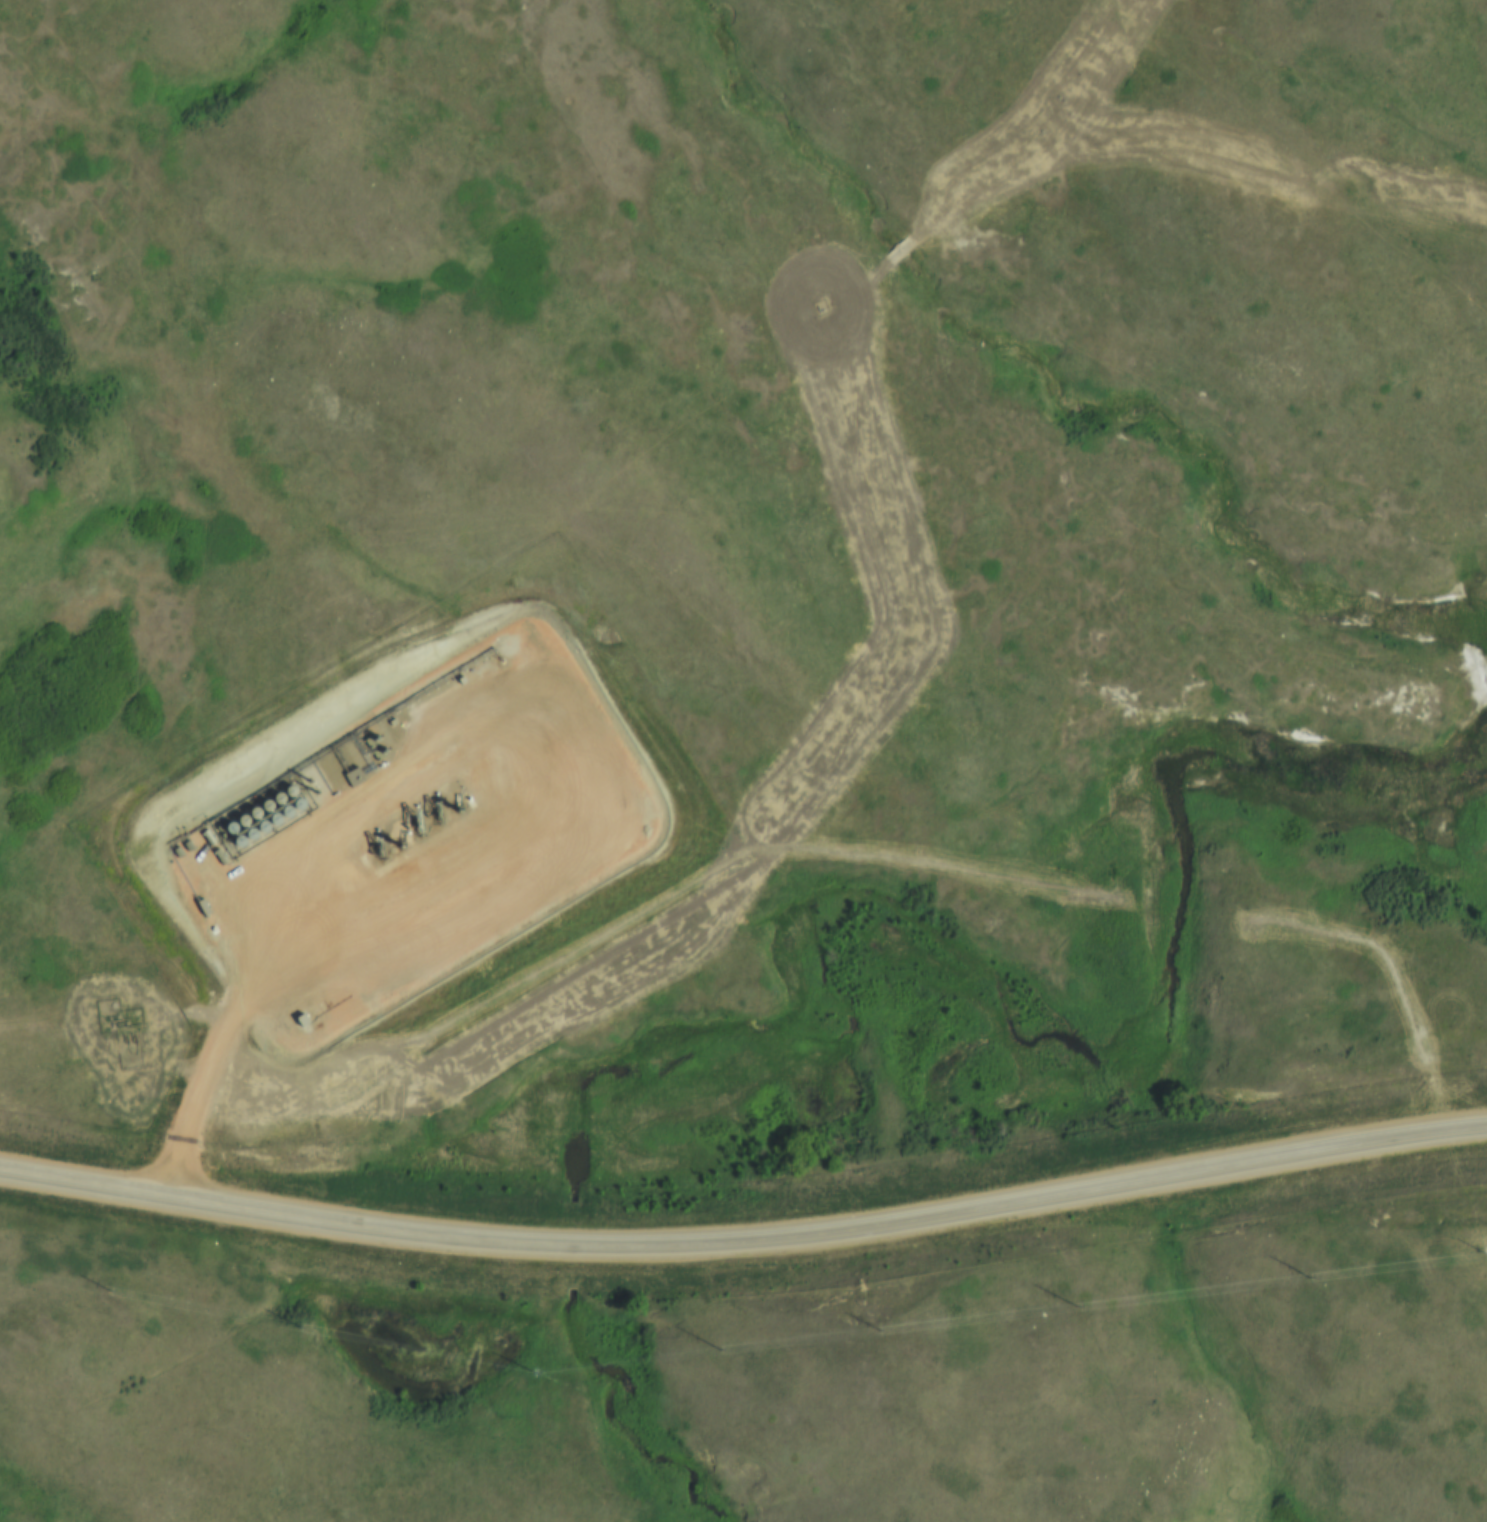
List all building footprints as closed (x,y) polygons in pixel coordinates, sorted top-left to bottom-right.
[(290,801),(288,801),(286,801),(284,801),(283,799),(282,798),(282,796),(282,794),(283,792),(285,791),(286,791),(288,791),(290,791),(291,792),(292,793),(293,795),(293,797),(292,798),(291,800),(290,801)] [(278,809),(276,809),(275,809),(273,809),(271,807),(270,806),(270,804),(271,802),(272,800),(273,799),(275,799),(277,799),(278,799),(279,800),(280,801),(281,803),(281,805),(281,806),(280,808),(278,809)] [(266,816),(264,816),(262,816),(261,816),(259,814),(258,813),(258,811),(259,809),(260,807),(261,806),(263,806),(265,806),(266,806),(267,807),(268,808),(269,810),(269,812),(269,813),(268,815),(266,816)] [(297,816),(295,816),(293,816),(291,816),(290,814),(289,813),(289,811),(289,809),(290,807),(292,806),(294,806),(295,806),(297,806),(298,807),(299,808),(300,810),(300,812),(300,813),(298,815),(297,816)] [(254,823),(252,823),(250,823),(248,822),(247,821),(246,819),(246,818),(246,816),(247,814),(249,813),(251,812),(252,812),(254,813),(255,814),(256,815),(257,817),(257,818),(257,820),(255,821),(254,823)] [(286,823),(284,823),(282,823),(280,822),(279,821),(278,819),(278,818),(278,816),(279,814),(281,813),(282,812),(284,812),(286,813),(287,814),(288,815),(289,817),(289,818),(288,820),(287,821),(286,823)] [(273,829),(272,830),(270,830),(268,829),(267,828),(266,826),(265,824),(266,822),(267,821),(268,819),(270,819),(272,819),(273,819),(275,820),(276,822),(276,823),(276,825),(276,826),(275,828),(273,829)] [(241,830),(240,830),(238,830),(236,830),(235,828),(234,827),(233,825),(234,823),(235,821),(236,820),(238,820),(240,820),(241,820),(243,821),(244,822),(244,824),(244,826),(244,827),(243,829),(241,830)] [(229,836),(227,837),(226,837),(224,836),(222,835),(221,833),(221,831),(222,829),(223,828),(224,827),(226,826),(228,826),(229,827),(230,828),(231,829),(232,830),(232,832),(232,834),(231,835),(229,836)] [(262,837),(260,837),(259,837),(257,836),(255,835),(254,833),(254,832),(255,830),(256,828),(257,827),(259,826),(261,826),(262,827),(263,828),(264,829),(265,831),(265,832),(265,834),(264,835),(262,837)] [(250,843),(248,844),(247,844),(245,843),(243,842),(242,840),(242,838),(243,836),(244,835),(245,834),(247,833),(249,833),(250,834),(251,835),(252,836),(253,837),(253,839),(253,841),(252,842),(250,843)] [(238,851),(236,852),(234,852),(233,851),(231,850),(230,848),(230,846),(231,844),(232,843),(233,842),(235,841),(237,841),(238,842),(239,843),(240,844),(241,845),(241,847),(241,849),(240,850),(238,851)]
